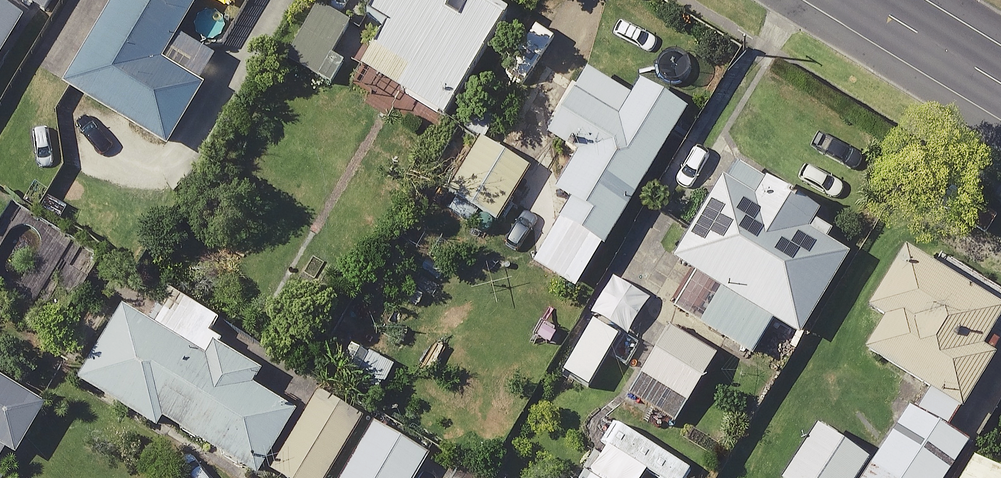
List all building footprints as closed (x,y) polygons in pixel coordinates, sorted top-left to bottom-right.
[(0,0),(0,75),(34,22),(0,0)] [(75,90),(173,148),(204,97),(162,72),(206,0),(129,0),(75,90)] [(368,20),(338,0),(331,0),(291,62),(394,130),(411,106),(449,130),(519,22),(485,0),(480,0),(474,9),(460,0),(411,0),(408,5),(400,0),(381,0),(368,20)] [(638,107),(594,82),(558,145),(589,164),(554,225),(612,258),(691,120),(646,94),(638,107)] [(534,178),(488,148),(451,203),(498,234),(534,178)] [(687,273),(720,292),(699,330),(759,363),(780,325),(823,349),(878,250),(741,175),(687,273)] [(911,262),(875,320),(893,331),(874,363),(966,419),(998,367),(987,361),(1000,338),(1000,296),(951,265),(941,281),(911,262)] [(309,417),(265,390),(272,379),(221,348),(234,326),(180,293),(159,327),(133,311),(89,384),(170,434),(176,424),(266,477),(272,477),(277,470),(309,417)] [(723,364),(673,335),(645,382),(695,412),(723,364)] [(16,456),(24,461),(55,410),(0,376),(0,477),(3,477),(16,456)] [(327,398),(285,476),(289,477),(337,477),(369,420),(327,398)] [(616,426),(602,449),(649,477),(696,477),(698,475),(616,426)] [(824,429),(796,477),(864,477),(875,459),(824,429)] [(382,431),(354,477),(425,477),(435,462),(382,431)] [(899,445),(876,477),(948,477),(899,445)]
